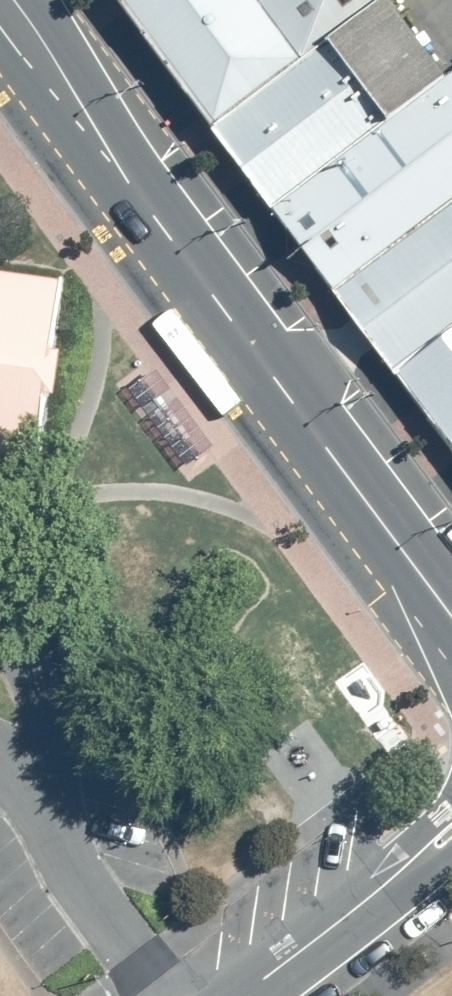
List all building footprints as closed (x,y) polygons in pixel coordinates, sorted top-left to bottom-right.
[(177,110),(292,24),(324,0),(94,0),(177,110)] [(292,24),(177,110),(241,194),(356,108),(292,24)] [(241,194),(302,275),(451,162),(451,36),(356,108),(241,194)] [(302,275),(365,359),(451,294),(451,162),(302,275)] [(34,466),(61,282),(0,273),(0,462),(34,466)] [(365,359),(451,473),(451,294),(365,359)] [(421,995),(451,995),(451,973),(421,995)]
